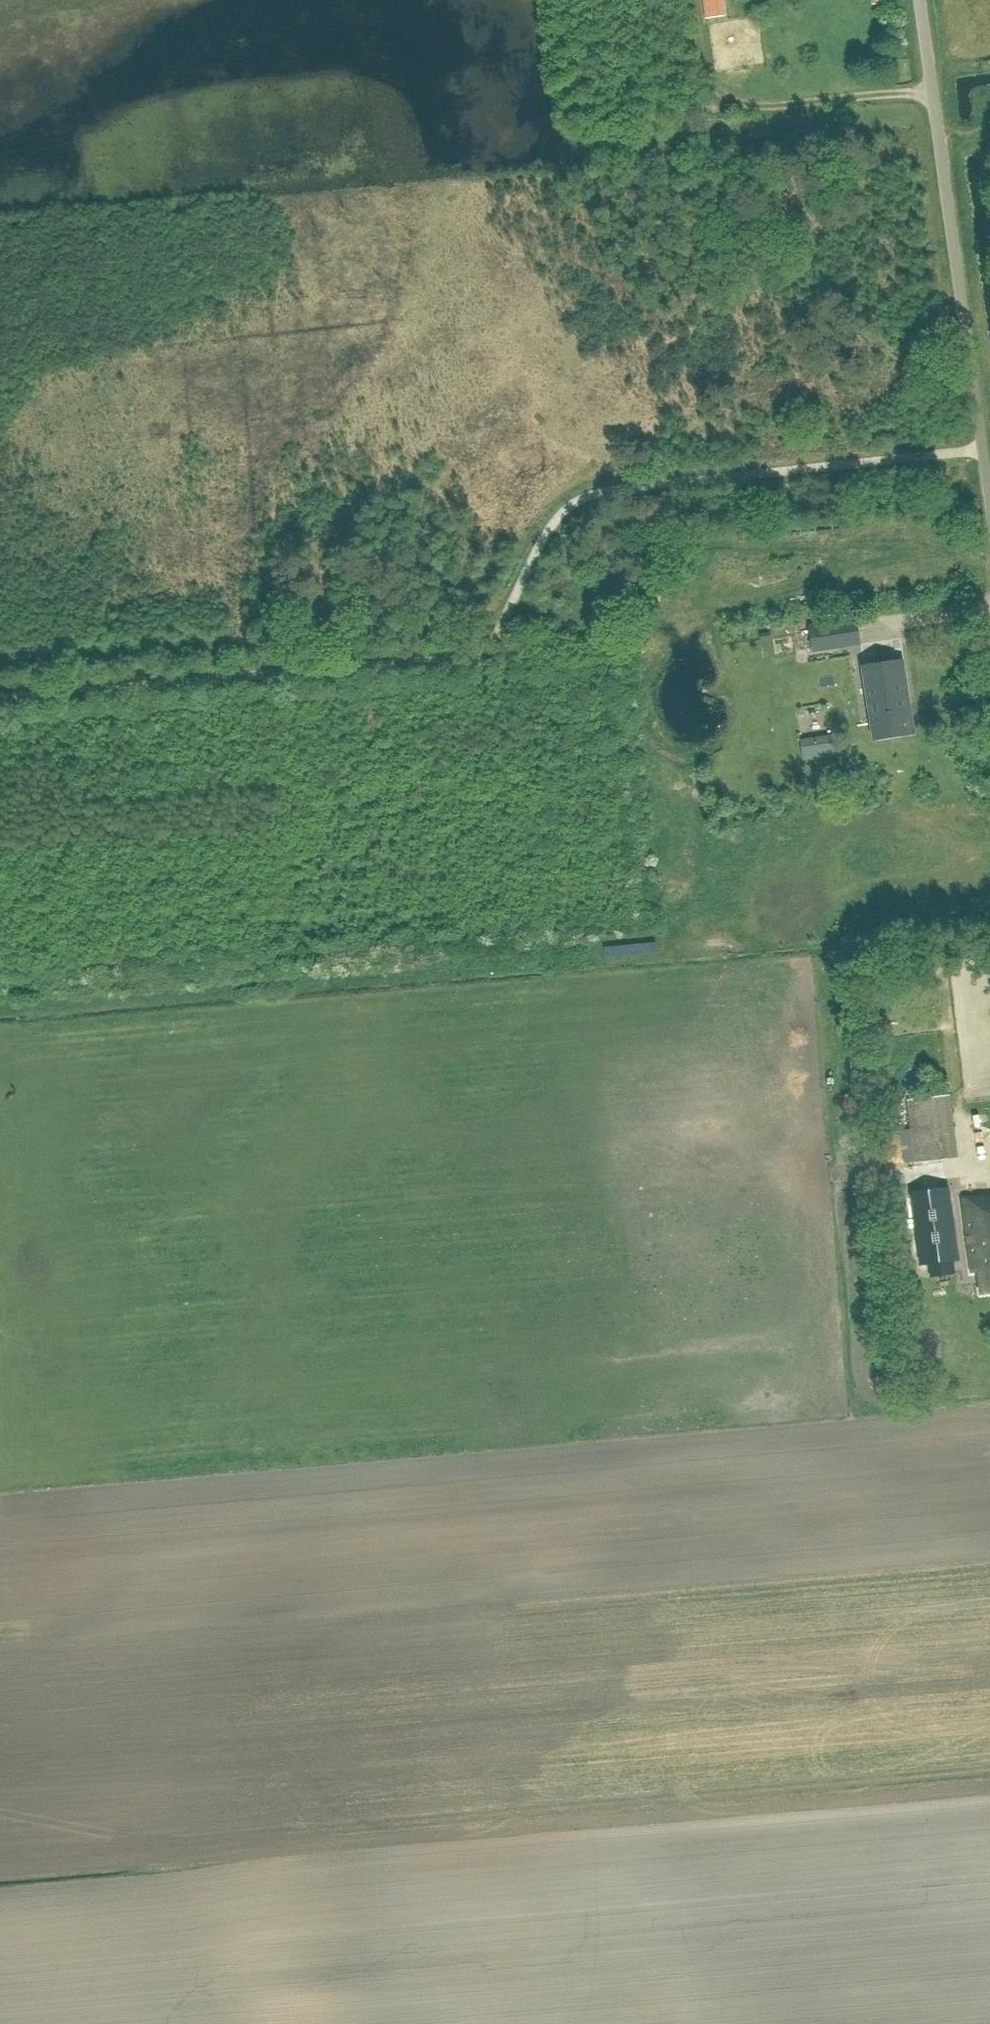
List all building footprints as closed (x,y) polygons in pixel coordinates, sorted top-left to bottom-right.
[(706,19),(723,17),(721,0),(703,0),(706,19)] [(837,647),(833,623),(809,627),(813,651),(837,647)] [(877,738),(907,734),(913,733),(902,661),(896,662),(866,667),(871,696),(868,697),(872,722),(875,722),(877,738)] [(953,1261),(955,1261),(945,1185),(916,1188),(926,1265),(929,1264),(930,1276),(954,1273),(953,1261)] [(963,1200),(973,1270),(979,1269),(982,1292),(989,1291),(989,1196),(963,1200)]
